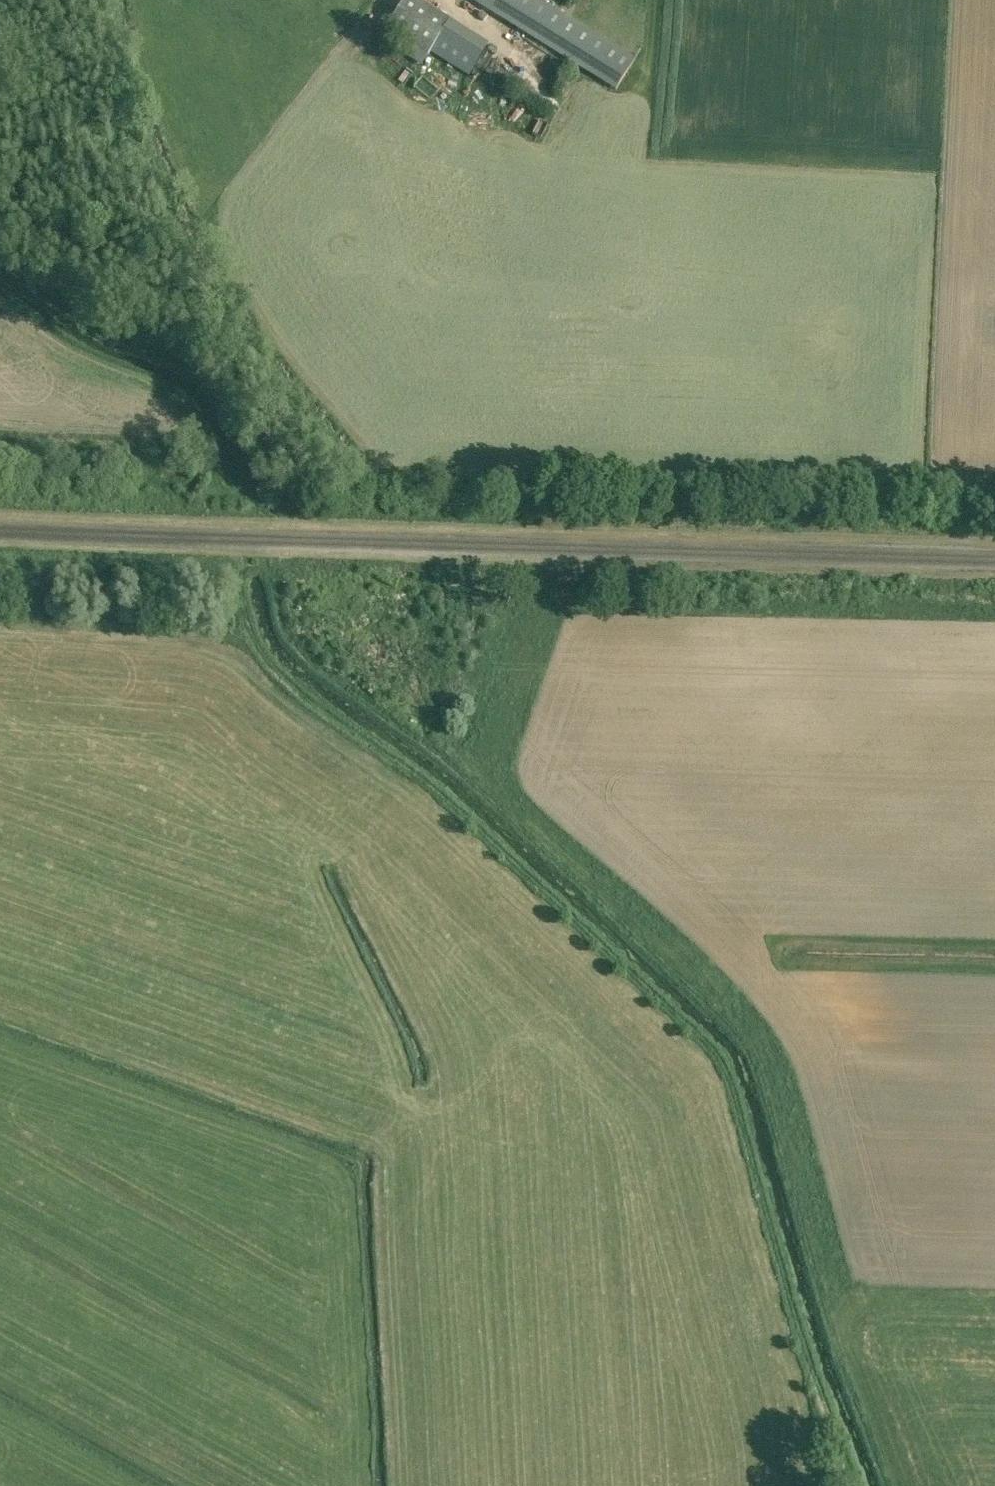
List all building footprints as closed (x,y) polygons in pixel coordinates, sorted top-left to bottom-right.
[(427,57),(449,22),(414,0),(405,0),(385,30),(427,57)] [(618,90),(637,58),(538,0),(465,0),(618,90)] [(432,57),(468,78),(486,46),(450,24),(432,57)]
